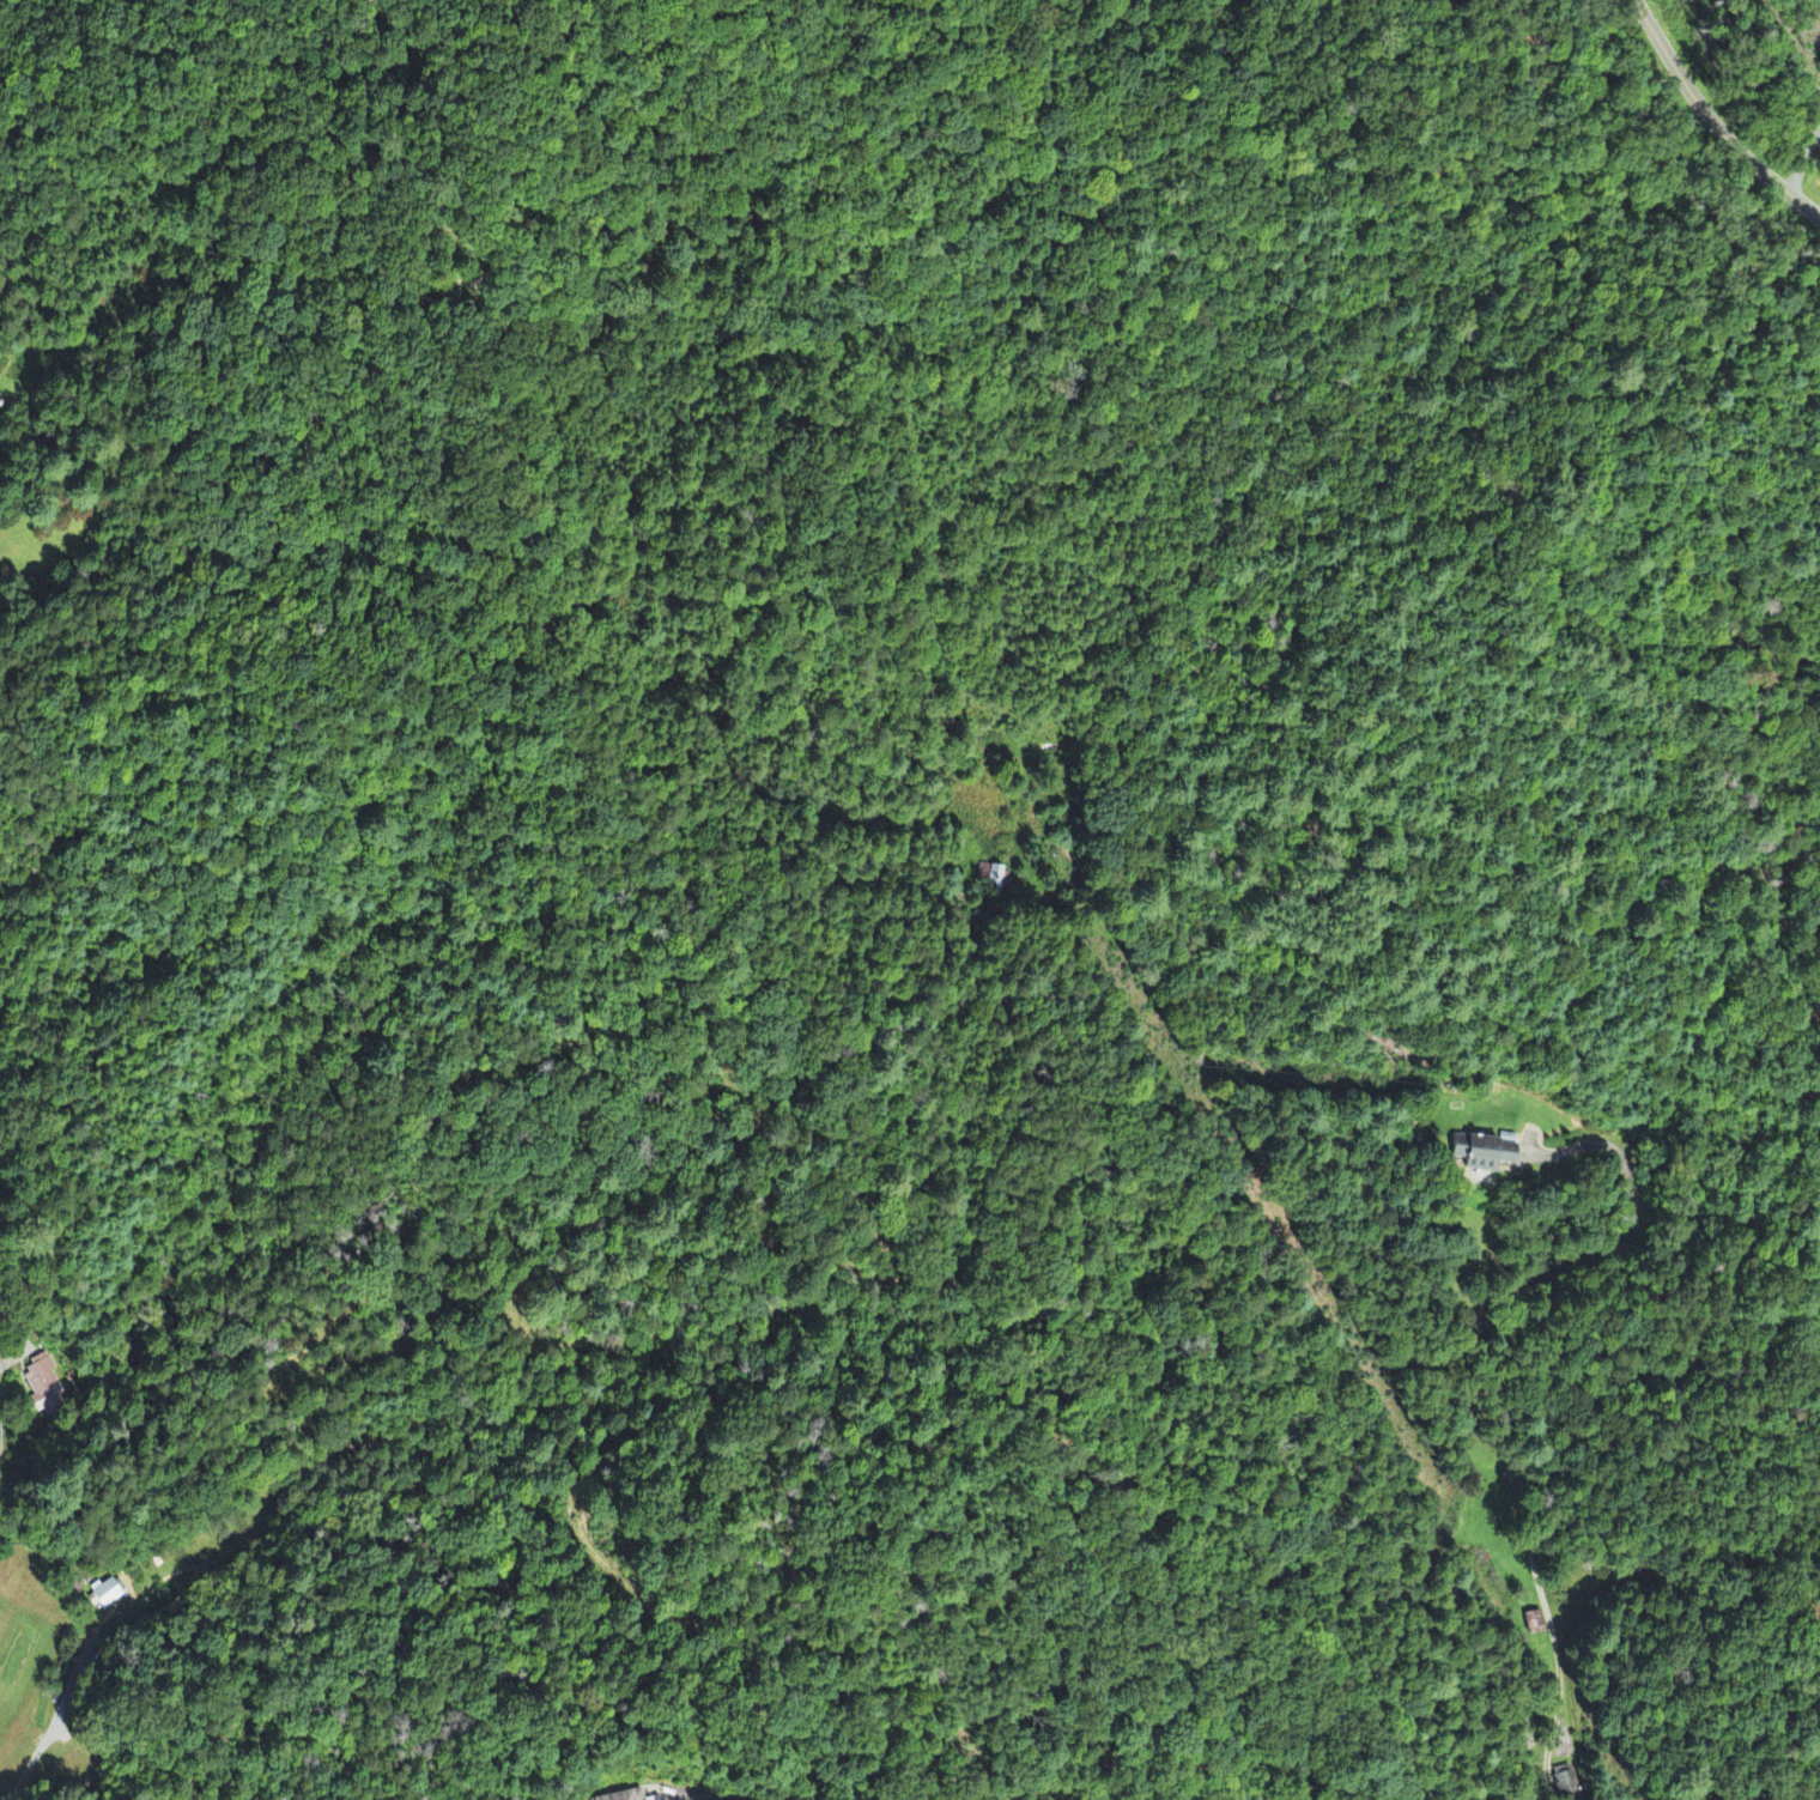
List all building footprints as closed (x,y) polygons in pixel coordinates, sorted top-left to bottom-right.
[(1468,1172),(1518,1180),(1524,1146),(1458,1135),(1454,1160),(1469,1163),(1468,1172)] [(24,1377),(41,1413),(74,1397),(68,1385),(60,1389),(53,1375),(57,1373),(48,1355),(31,1363),(35,1371),(24,1377)] [(93,1592),(104,1612),(133,1597),(123,1577),(93,1592)] [(1524,1641),(1548,1635),(1543,1613),(1519,1618),(1524,1641)] [(1572,1795),(1571,1770),(1553,1771),(1554,1796),(1572,1795)]
